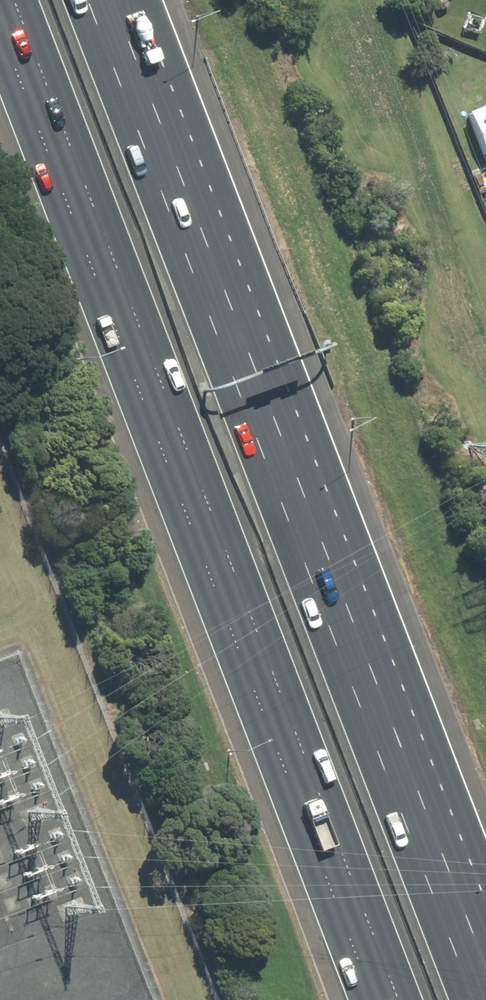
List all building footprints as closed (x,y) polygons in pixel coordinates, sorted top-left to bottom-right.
[(467,102),(485,153),(485,96),(467,102)]
